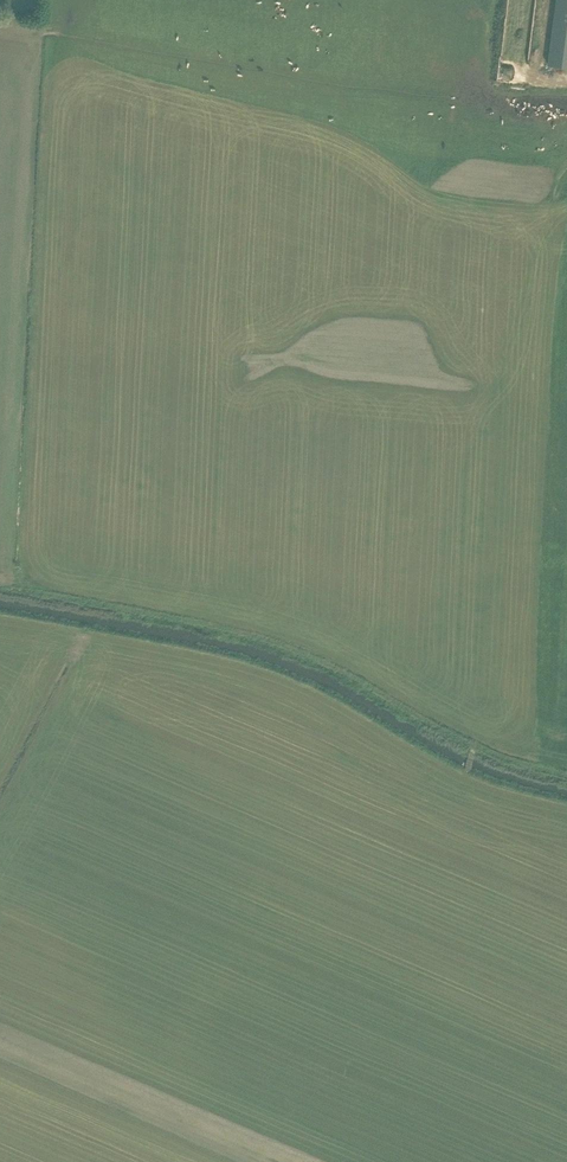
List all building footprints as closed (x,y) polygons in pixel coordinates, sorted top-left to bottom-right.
[(554,18),(566,20),(566,0),(556,0),(554,18)]
